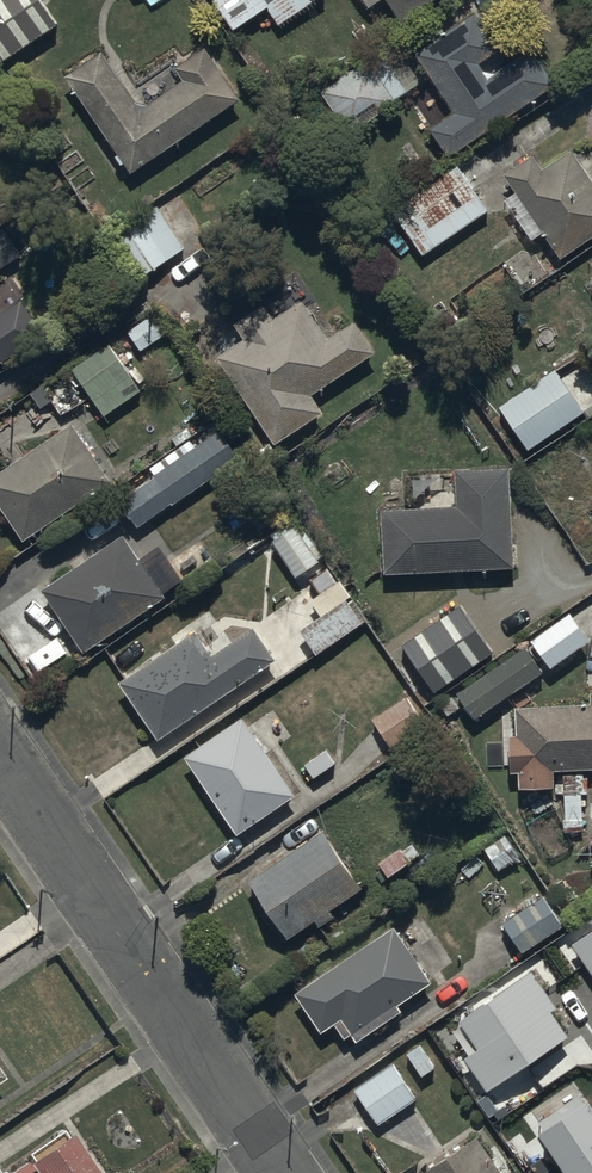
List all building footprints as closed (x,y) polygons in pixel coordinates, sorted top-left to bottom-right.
[(5,54),(59,19),(47,0),(0,0),(0,46),(5,54)] [(236,25),(266,3),(280,23),(313,0),(218,0),(236,25)] [(402,17),(428,0),(391,0),(402,17)] [(476,11),(417,50),(455,107),(431,123),(450,152),(558,81),(534,44),(489,74),(479,59),(499,45),(476,11)] [(401,35),(321,88),(349,131),(398,99),(396,96),(408,88),(408,89),(428,76),(401,35)] [(102,46),(67,71),(132,168),(242,93),(207,42),(176,62),(184,74),(141,104),(102,46)] [(506,169),(517,186),(504,195),(532,239),(545,231),(560,255),(591,235),(591,174),(572,144),(542,163),(533,151),(506,169)] [(422,252),(490,205),(459,161),(390,206),(422,252)] [(188,244),(159,204),(112,233),(141,275),(188,244)] [(0,227),(0,266),(23,252),(5,224),(0,227)] [(263,301),(235,320),(244,333),(218,351),(277,438),(323,407),(312,390),(375,347),(354,316),(331,332),(306,295),(274,317),(263,301)] [(10,353),(6,347),(20,338),(0,306),(0,360),(10,353)] [(157,311),(128,329),(140,349),(169,331),(157,311)] [(143,386),(109,338),(72,363),(106,412),(143,386)] [(556,365),(499,403),(529,446),(585,408),(556,365)] [(72,417),(0,467),(0,498),(26,535),(112,475),(72,417)] [(138,524),(239,455),(221,429),(120,497),(138,524)] [(457,501),(383,504),(386,569),(516,565),(512,463),(456,465),(457,501)] [(296,522),(273,538),(298,573),(321,556),(296,522)] [(124,530),(43,585),(85,646),(166,591),(124,530)] [(465,600),(403,640),(435,689),(497,649),(465,600)] [(569,607),(532,636),(553,663),(590,635),(569,607)] [(195,625),(120,677),(160,734),(277,656),(253,622),(213,650),(195,625)] [(545,670),(525,641),(459,688),(479,717),(545,670)] [(590,689),(590,701),(517,706),(518,732),(512,732),(514,767),(520,767),(521,783),(555,781),(554,767),(591,764),(591,689),(590,689)] [(407,694),(374,717),(391,744),(425,722),(407,694)] [(245,713),(187,753),(240,829),(298,789),(245,713)] [(289,933),(315,915),(320,924),(338,912),(333,904),(364,883),(327,827),(251,877),(289,933)] [(545,890),(504,918),(524,947),(565,919),(545,890)] [(432,976),(395,920),(297,988),(324,1028),(333,1022),(343,1035),(352,1029),(358,1038),(404,1006),(399,999),(432,976)] [(571,944),(591,975),(591,930),(571,944)] [(532,972),(458,1023),(477,1052),(464,1061),(487,1094),(568,1039),(552,1015),(559,1010),(532,972)] [(419,1096),(393,1058),(353,1084),(379,1122),(419,1096)] [(539,1137),(563,1172),(591,1172),(591,1112),(587,1105),(539,1137)] [(68,1126),(3,1172),(99,1172),(96,1169),(98,1167),(68,1126)] [(478,1133),(477,1132),(420,1170),(422,1172),(505,1172),(478,1133)]
